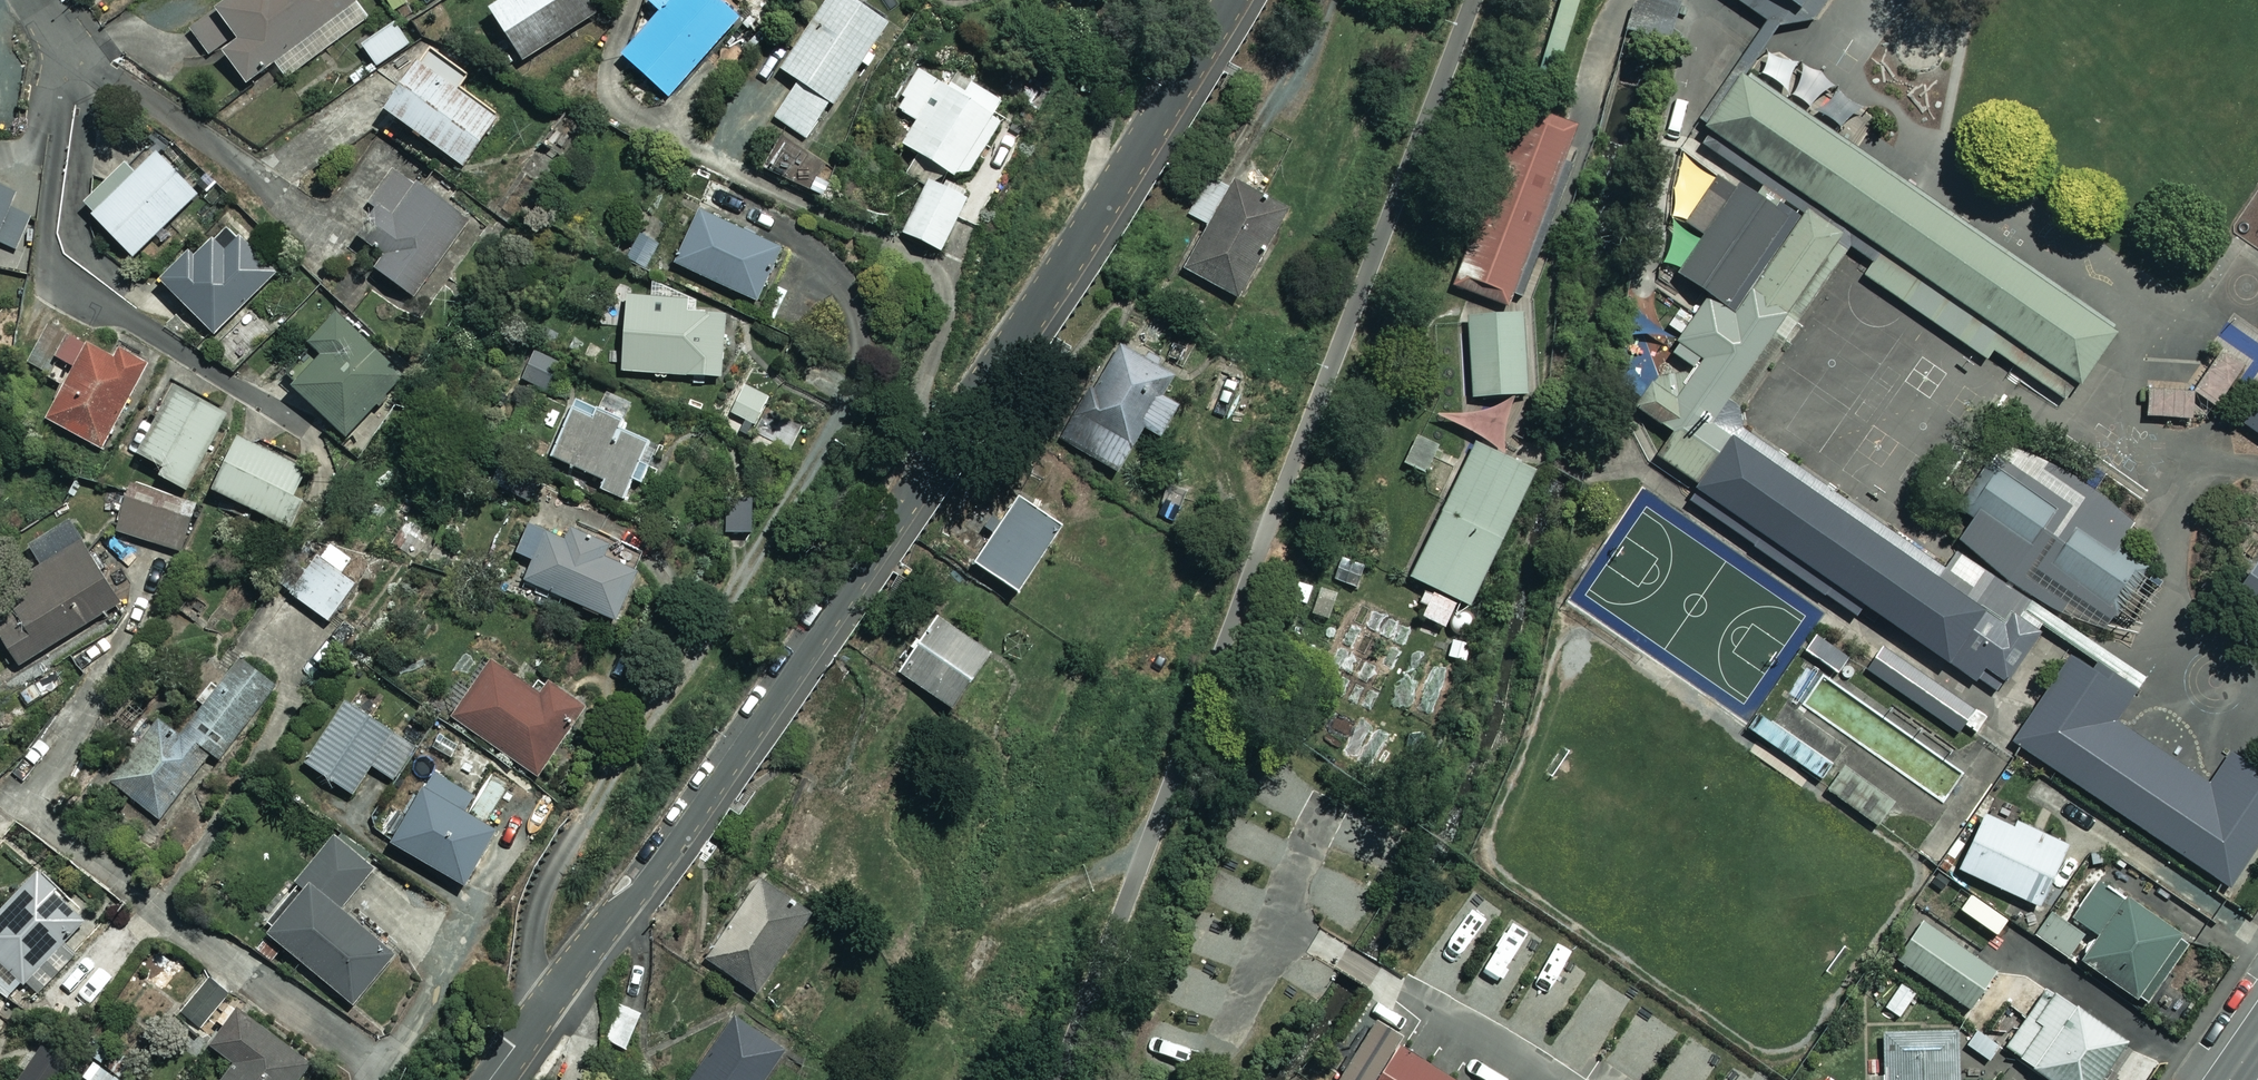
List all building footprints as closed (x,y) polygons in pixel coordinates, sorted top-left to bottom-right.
[(353,0),(228,0),(213,11),(233,39),(218,50),(243,85),(273,63),(285,79),(367,19),(353,0)] [(585,0),(499,0),(486,9),(521,62),(594,14),(585,0)] [(712,0),(647,0),(646,1),(659,11),(624,57),(666,94),(732,17),(712,0)] [(806,139),(856,63),(865,69),(874,56),(865,51),(883,23),(848,0),(823,0),(777,69),(796,82),(773,117),(806,139)] [(1778,26),(1815,18),(1828,0),(1737,0),(1778,26)] [(410,43),(394,21),(360,45),(376,67),(410,43)] [(437,64),(419,51),(379,109),(460,166),(493,118),(430,75),(437,64)] [(937,81),(916,68),(900,93),(906,97),(897,111),(916,123),(902,146),(949,176),(965,174),(997,121),(991,117),(1002,99),(947,65),(937,81)] [(1739,407),(1848,247),(2065,395),(2112,327),(1742,75),(1697,141),(1799,210),(1788,224),(1732,305),(1709,289),(1627,407),(1658,428),(1644,449),(1695,484),(1738,423),(1739,407)] [(1515,293),(1525,296),(1554,214),(1546,211),(1577,125),(1524,107),(1460,289),(1510,307),(1515,293)] [(196,195),(155,152),(129,176),(117,163),(77,202),(130,258),(196,195)] [(1283,213),(1210,172),(1184,219),(1207,232),(1185,271),(1235,299),(1283,213)] [(1788,224),(1718,175),(1685,222),(1703,235),(1680,269),(1709,289),(1732,305),(1788,224)] [(466,226),(395,180),(354,244),(381,262),(371,277),(414,305),(466,226)] [(965,199),(927,181),(902,233),(940,251),(965,199)] [(32,214),(12,206),(17,193),(0,186),(0,242),(18,249),(32,214)] [(213,335),(275,272),(253,251),(264,240),(232,208),(191,250),(188,248),(157,280),(213,335)] [(783,250),(696,210),(672,263),(758,303),(783,250)] [(658,243),(639,233),(625,258),(645,268),(658,243)] [(685,298),(624,296),(621,372),(720,376),(723,312),(684,310),(685,298)] [(1522,312),(1467,315),(1471,396),(1527,393),(1522,312)] [(290,386),(344,438),(402,378),(335,313),(281,370),(294,382),(290,386)] [(94,449),(147,367),(93,332),(85,343),(67,331),(51,355),(72,369),(42,415),(94,449)] [(1154,396),(1166,376),(1116,347),(1061,439),(1114,471),(1140,426),(1155,435),(1172,406),(1154,396)] [(2243,366),(2218,348),(2189,386),(2214,405),(2243,366)] [(532,350),(518,381),(543,391),(557,360),(532,350)] [(2189,383),(2144,384),(2145,418),(2190,416),(2189,383)] [(766,397),(741,385),(729,411),(753,423),(766,397)] [(221,413),(172,388),(138,456),(160,467),(156,475),(183,489),(221,413)] [(596,488),(621,498),(630,479),(636,481),(652,443),(611,426),(615,417),(572,398),(547,457),(600,479),(596,488)] [(2242,426),(2257,437),(2257,402),(2242,426)] [(2041,631),(1738,423),(1695,484),(1686,497),(1856,614),(1864,603),(1996,695),(2041,631)] [(1404,462),(1426,473),(1440,446),(1418,435),(1404,462)] [(303,469),(234,437),(209,490),(294,530),(307,502),(291,495),(303,469)] [(2138,516),(2089,485),(2041,457),(1997,440),(1951,504),(1972,517),(1958,538),(2014,585),(2057,611),(2103,630),(2150,567),(2118,545),(2138,516)] [(1535,470),(1474,441),(1409,576),(1470,605),(1535,470)] [(751,496),(723,497),(724,534),(752,533),(751,496)] [(1058,527),(1014,498),(971,564),(1014,593),(1058,527)] [(190,520),(125,499),(115,531),(180,552),(190,520)] [(62,517),(21,542),(39,572),(0,596),(0,638),(18,667),(117,605),(62,517)] [(563,538),(526,522),(513,552),(530,560),(521,580),(613,620),(635,571),(590,551),(596,539),(568,527),(563,538)] [(1363,557),(1335,544),(1322,571),(1350,584),(1363,557)] [(359,582),(313,551),(285,592),(331,623),(359,582)] [(2222,609),(2257,632),(2257,555),(2222,609)] [(1315,583),(1294,576),(1285,603),(1306,610),(1315,583)] [(1341,592),(1319,585),(1310,614),(1332,621),(1341,592)] [(1465,641),(1472,618),(1456,613),(1443,656),(1466,663),(1472,643),(1465,641)] [(986,653),(935,617),(896,672),(947,708),(986,653)] [(1850,655),(1817,633),(1805,651),(1838,673),(1850,655)] [(1799,650),(1782,639),(1732,713),(1749,725),(1799,650)] [(1989,711),(1882,642),(1862,674),(1969,743),(1989,711)] [(2067,652),(2008,740),(2230,887),(2257,844),(2257,769),(2231,751),(2210,783),(2117,722),(2140,688),(2098,661),(2093,668),(2067,652)] [(180,729),(212,753),(219,759),(275,688),(236,657),(216,682),(210,678),(193,700),(199,704),(180,729)] [(535,691),(489,659),(450,716),(535,775),(581,708),(542,681),(535,691)] [(42,700),(33,685),(4,703),(14,718),(42,700)] [(412,750),(338,701),(299,761),(355,798),(374,769),(392,780),(412,750)] [(212,753),(180,729),(176,734),(157,719),(108,781),(160,820),(212,753)] [(460,749),(435,730),(422,746),(447,766),(460,749)] [(1893,800),(1842,766),(1825,793),(1876,827),(1893,800)] [(471,796),(429,771),(387,841),(464,887),(496,832),(461,811),(471,796)] [(1973,832),(1964,828),(1956,845),(1965,849),(1955,869),(2035,906),(2064,845),(1984,808),(1973,832)] [(370,871),(332,839),(257,928),(350,1006),(392,956),(337,910),(370,871)] [(2149,878),(2114,854),(2070,919),(2089,932),(2072,957),(2141,1004),(2184,939),(2132,904),(2149,878)] [(32,872),(0,908),(0,993),(7,999),(23,980),(39,995),(70,960),(57,949),(84,919),(32,872)] [(806,912),(757,881),(706,960),(755,991),(806,912)] [(1995,969),(1916,917),(1890,957),(1969,1009),(1995,969)] [(1916,994),(1897,983),(1880,1012),(1898,1023),(1916,994)] [(2046,989),(2003,1049),(2047,1079),(2096,1079),(2122,1044),(2046,989)] [(230,1003),(215,1022),(222,1028),(208,1045),(231,1063),(218,1079),(308,1079),(315,1071),(230,1003)] [(731,1019),(691,1079),(759,1079),(778,1050),(731,1019)] [(1881,1033),(1883,1079),(1956,1079),(1954,1029),(1881,1033)] [(116,1078),(131,1061),(109,1040),(79,1073),(87,1079),(118,1079),(116,1078)] [(1403,1057),(1389,1079),(1438,1079),(1403,1057)]
